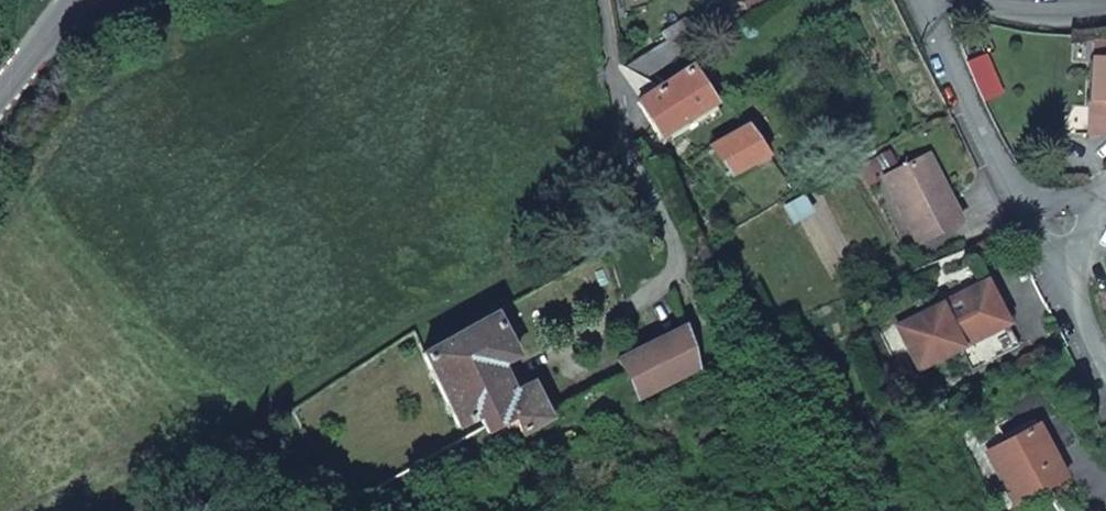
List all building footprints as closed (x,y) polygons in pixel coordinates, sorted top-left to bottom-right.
[(744,8),(758,0),(740,0),(744,8)] [(645,76),(693,44),(702,38),(688,15),(664,30),(668,38),(623,66),(645,76)] [(1092,55),(1090,129),(1105,129),(1105,55),(1092,55)] [(660,137),(717,101),(695,65),(637,102),(660,137)] [(747,128),(712,146),(733,174),(769,155),(747,128)] [(921,157),(936,186),(943,183),(927,154),(921,157)] [(883,177),(919,243),(962,221),(943,183),(936,186),(921,157),(883,177)] [(986,279),(899,327),(922,369),(962,347),(974,369),(1022,343),(1010,321),(986,279)] [(421,350),(461,424),(480,413),(487,425),(492,435),(516,422),(521,432),(552,415),(532,379),(515,388),(499,359),(515,350),(492,308),(421,350)] [(684,325),(618,358),(638,395),(697,367),(684,325)] [(986,451),(1014,500),(1065,472),(1053,451),(1046,455),(1030,426),(986,451)] [(538,455),(570,446),(567,435),(535,444),(538,455)]
